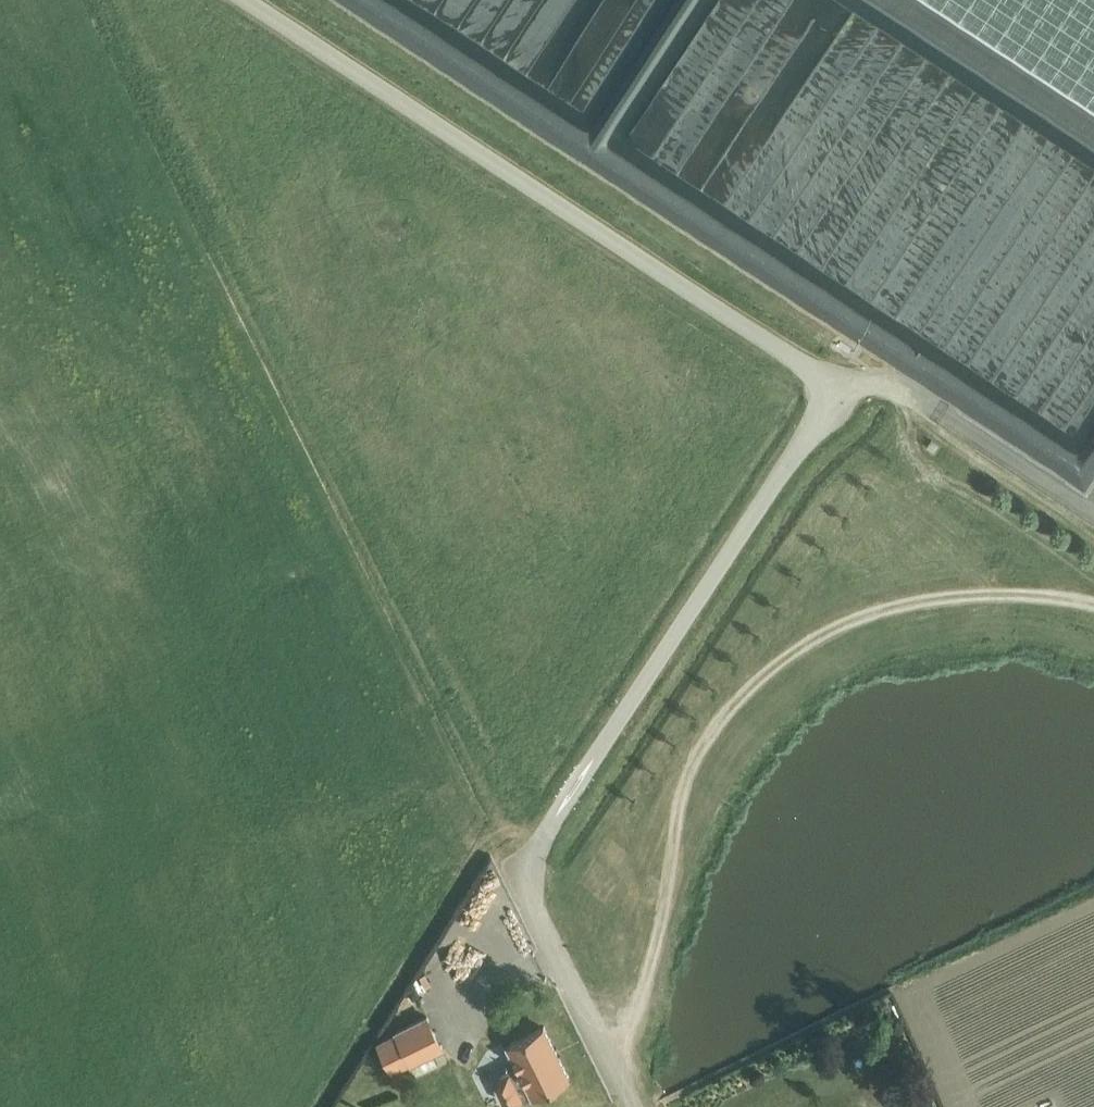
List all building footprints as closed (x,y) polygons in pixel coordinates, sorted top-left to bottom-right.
[(1093,105),(1093,0),(933,0),(1093,105)] [(1092,492),(1076,483),(1075,456),(1026,430),(1023,430),(1023,444),(1036,451),(1036,466),(1032,473),(1042,478),(1047,468),(1056,473),(1057,492),(1093,512),(1093,487),(1092,492)] [(411,1063),(442,1048),(427,1017),(396,1032),(411,1063)] [(569,1078),(544,1028),(508,1046),(518,1066),(501,1074),(496,1086),(503,1101),(516,1104),(569,1078)] [(687,1104),(683,1090),(669,1094),(673,1106),(675,1106),(687,1104)]
